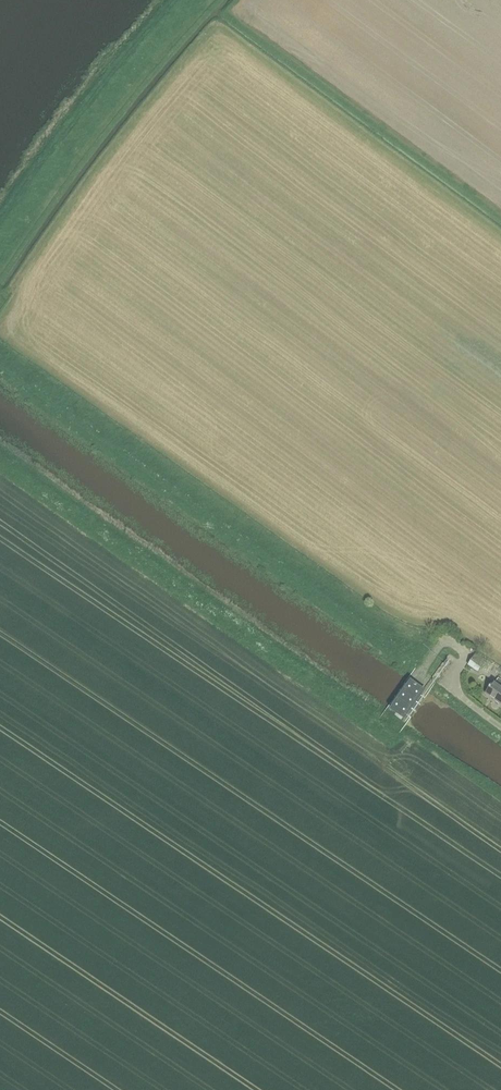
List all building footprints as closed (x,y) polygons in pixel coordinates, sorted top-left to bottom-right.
[(476,654),(469,665),(479,672),(486,661),(476,654)] [(404,721),(415,707),(426,691),(410,680),(400,696),(389,710),(404,721)] [(500,687),(494,682),(486,694),(500,704),(500,686),(500,687)]
